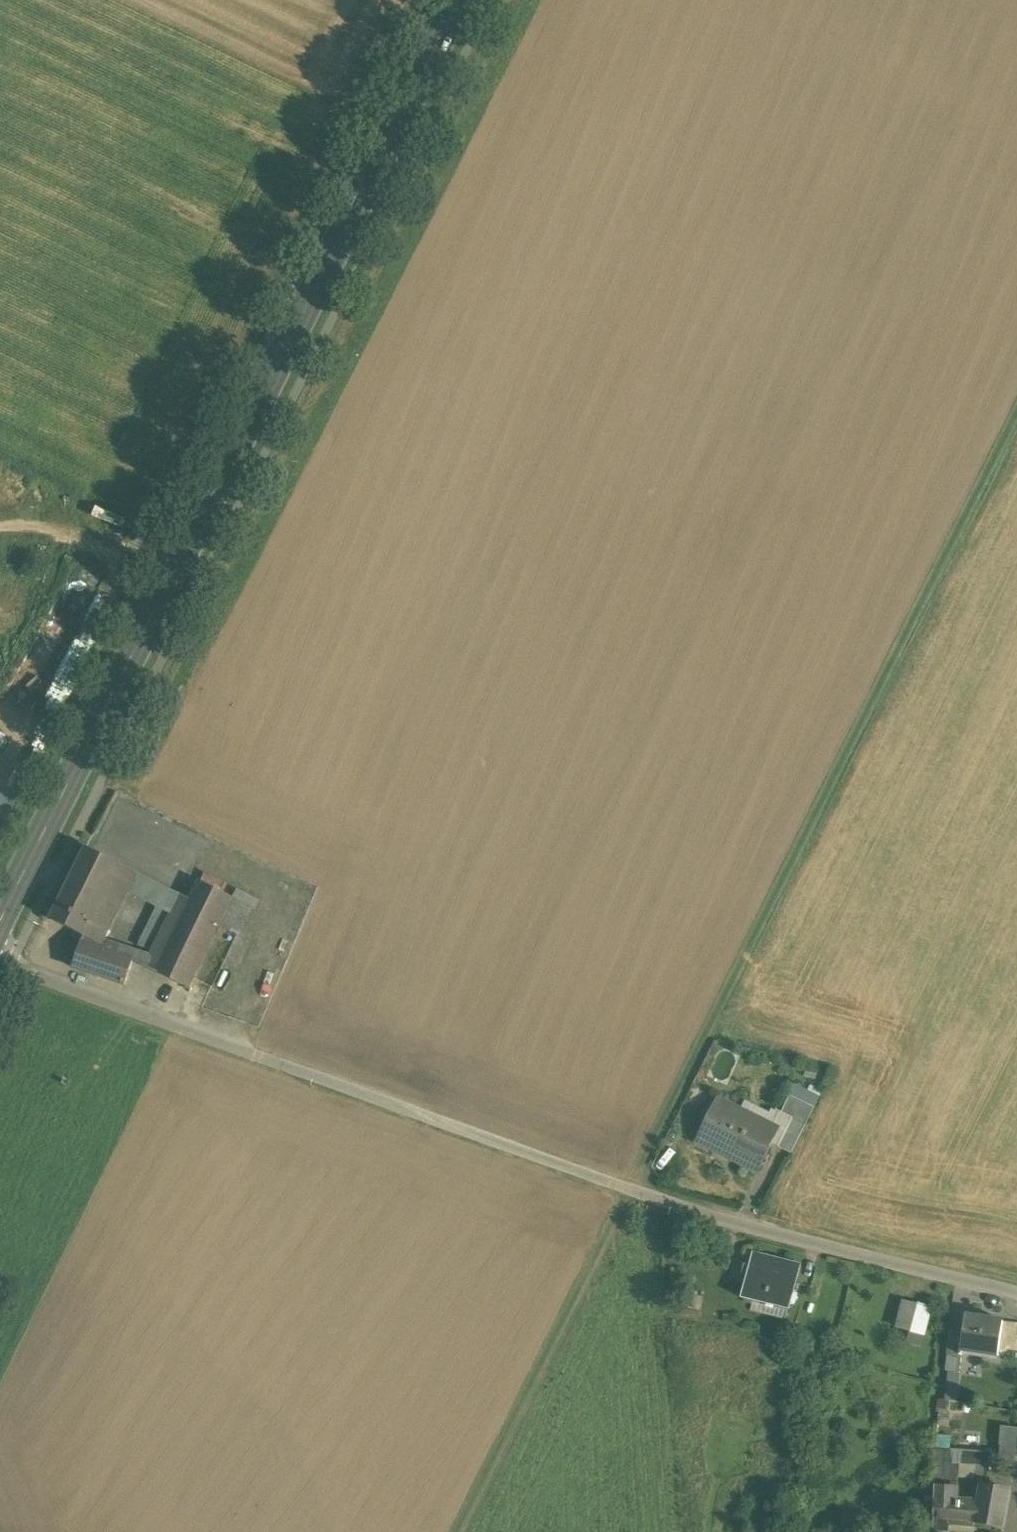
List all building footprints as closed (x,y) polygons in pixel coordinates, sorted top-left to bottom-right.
[(0,774),(0,839),(26,778),(3,768),(0,774)] [(150,879),(87,847),(66,890),(100,907),(112,882),(141,896),(150,879)] [(166,887),(150,879),(141,896),(157,904),(166,887)] [(232,897),(200,882),(192,899),(170,888),(135,962),(190,987),(219,925),(232,897)] [(236,888),(232,897),(219,925),(240,935),(258,898),(236,888)] [(100,907),(66,890),(51,919),(85,937),(100,907)] [(134,960),(82,942),(73,968),(125,985),(134,960)] [(744,1102),(741,1110),(738,1115),(777,1134),(772,1144),(796,1155),(817,1110),(791,1097),(783,1114),(773,1109),(771,1114),(744,1102)] [(777,1134),(738,1115),(741,1110),(717,1098),(696,1141),(758,1172),(772,1144),(777,1134)] [(762,1257),(752,1255),(741,1298),(789,1310),(801,1266),(763,1257),(762,1257)] [(911,1332),(909,1345),(925,1348),(934,1306),(904,1300),(898,1329),(911,1332)] [(964,1315),(951,1314),(947,1356),(961,1358),(961,1355),(962,1355),(962,1350),(960,1350),(964,1315)] [(1003,1321),(964,1315),(960,1350),(962,1350),(998,1355),(1003,1321)] [(1016,1426),(1016,1425),(1000,1425),(998,1460),(1016,1461),(1016,1426)] [(954,1451),(939,1449),(936,1501),(955,1501),(957,1462),(952,1462),(954,1451)] [(935,1485),(926,1485),(925,1508),(934,1509),(935,1485)] [(978,1503),(958,1501),(957,1519),(974,1520),(973,1526),(991,1530),(992,1524),(1002,1526),(1009,1491),(981,1486),(978,1503)] [(955,1501),(936,1501),(935,1517),(957,1519),(958,1501),(955,1501)]
